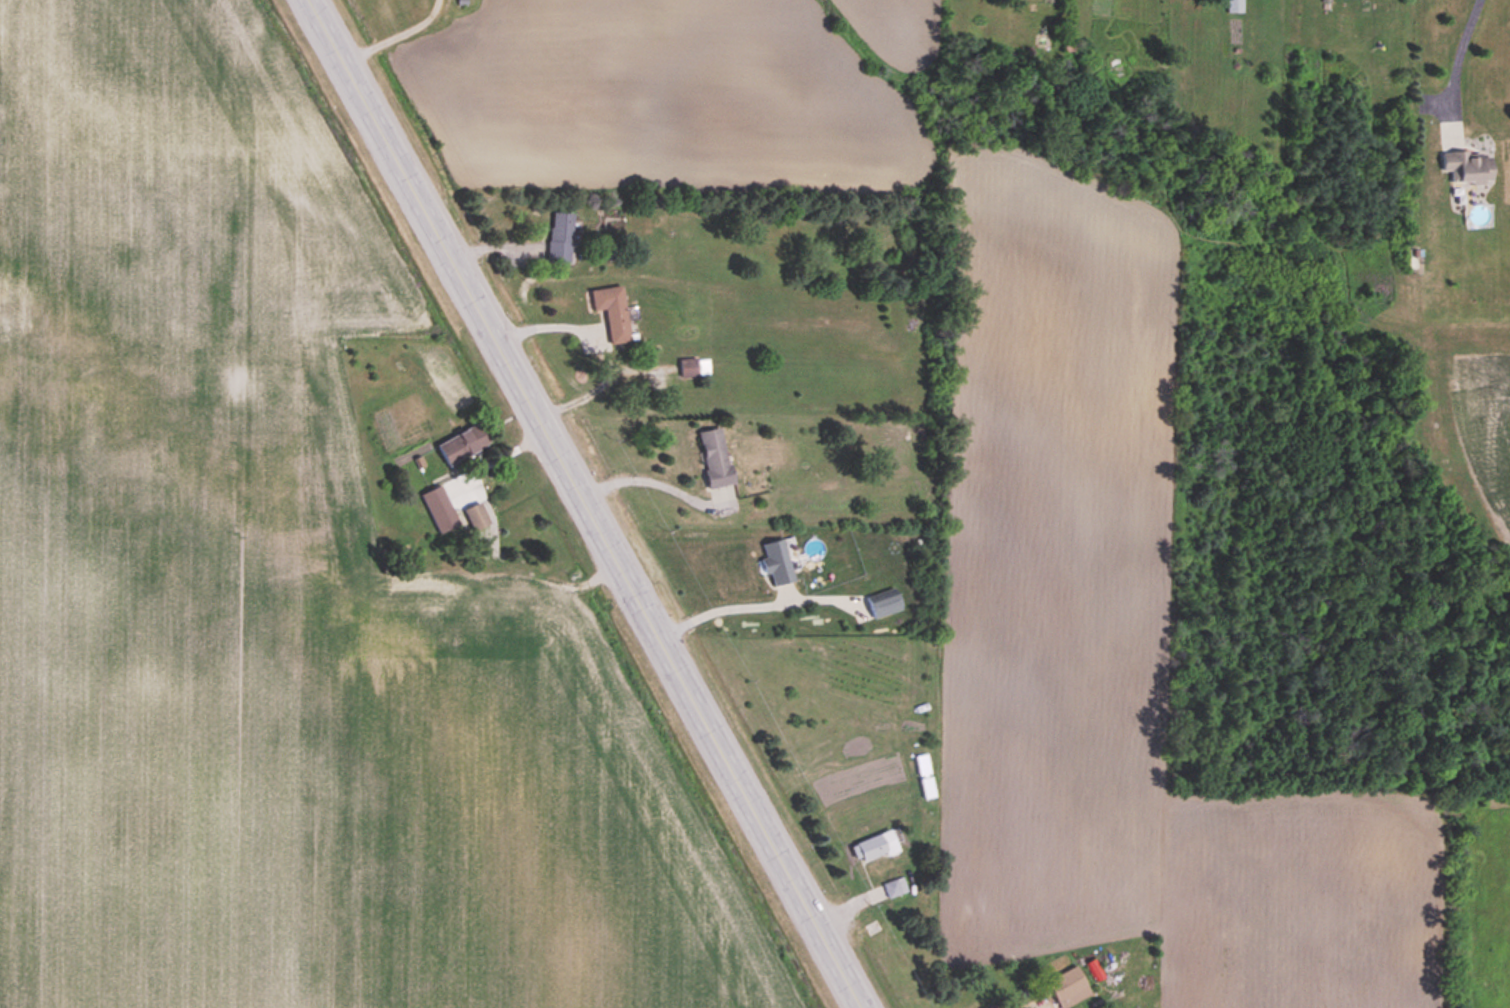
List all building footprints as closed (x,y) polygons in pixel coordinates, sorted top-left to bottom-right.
[(1240,7),(1237,7),(1237,0),(1228,0),(1228,12),(1240,12),(1240,7)] [(1440,154),(1441,173),(1450,172),(1450,185),(1492,183),(1491,152),(1440,154)] [(1482,222),(1481,208),(1470,210),(1471,223),(1482,222)] [(571,263),(573,214),(551,214),(549,263),(571,263)] [(606,310),(610,345),(630,343),(624,287),(592,291),(594,312),(606,310)] [(710,377),(710,359),(680,359),(680,377),(710,377)] [(438,444),(448,466),(489,447),(479,425),(438,444)] [(699,431),(708,488),(732,484),(723,428),(699,431)] [(458,525),(442,486),(422,495),(438,534),(458,525)] [(490,524),(480,503),(464,510),(474,532),(490,524)] [(773,586),(796,581),(787,539),(760,545),(767,574),(770,574),(773,586)] [(902,611),(897,594),(868,602),(873,619),(902,611)] [(917,756),(919,776),(929,775),(927,755),(917,756)] [(899,853),(892,832),(853,844),(860,865),(899,853)] [(888,899),(907,893),(903,879),(883,885),(888,899)] [(1078,968),(1047,981),(1059,1007),(1064,1007),(1090,997),(1078,968)]
